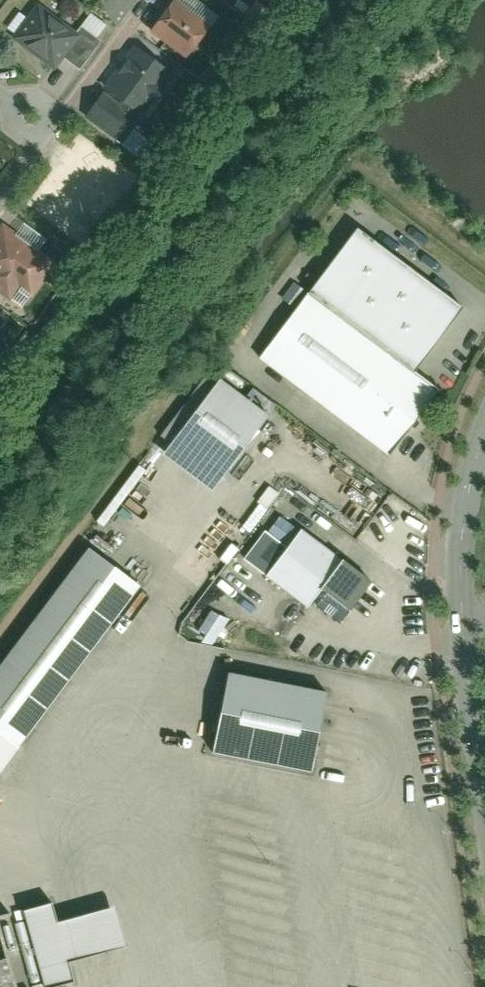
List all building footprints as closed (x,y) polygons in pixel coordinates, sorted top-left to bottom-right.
[(3,29),(49,63),(59,50),(73,61),(95,31),(73,14),(71,17),(48,0),(25,0),(3,29)] [(144,23),(181,51),(214,7),(204,0),(161,0),(144,23)] [(170,53),(138,29),(130,39),(97,85),(91,80),(77,99),(115,127),(136,99),(144,105),(159,86),(150,80),(170,53)] [(132,131),(122,144),(147,163),(158,150),(132,131)] [(3,206),(0,209),(0,282),(9,289),(19,277),(32,287),(57,255),(65,261),(75,247),(25,208),(18,217),(3,206)] [(354,233),(261,362),(387,453),(433,388),(416,376),(463,311),(354,233)] [(0,300),(0,317),(8,306),(0,300)] [(266,417),(217,381),(161,458),(210,494),(266,417)] [(300,529),(264,577),(307,609),(324,586),(346,603),(364,578),(300,529)] [(138,587),(87,550),(0,665),(0,770),(138,587)] [(197,634),(215,643),(227,617),(209,609),(197,634)] [(227,676),(211,756),(308,775),(323,694),(227,676)] [(26,916),(45,986),(72,986),(74,986),(69,967),(128,952),(118,913),(60,928),(55,909),(26,916)]
